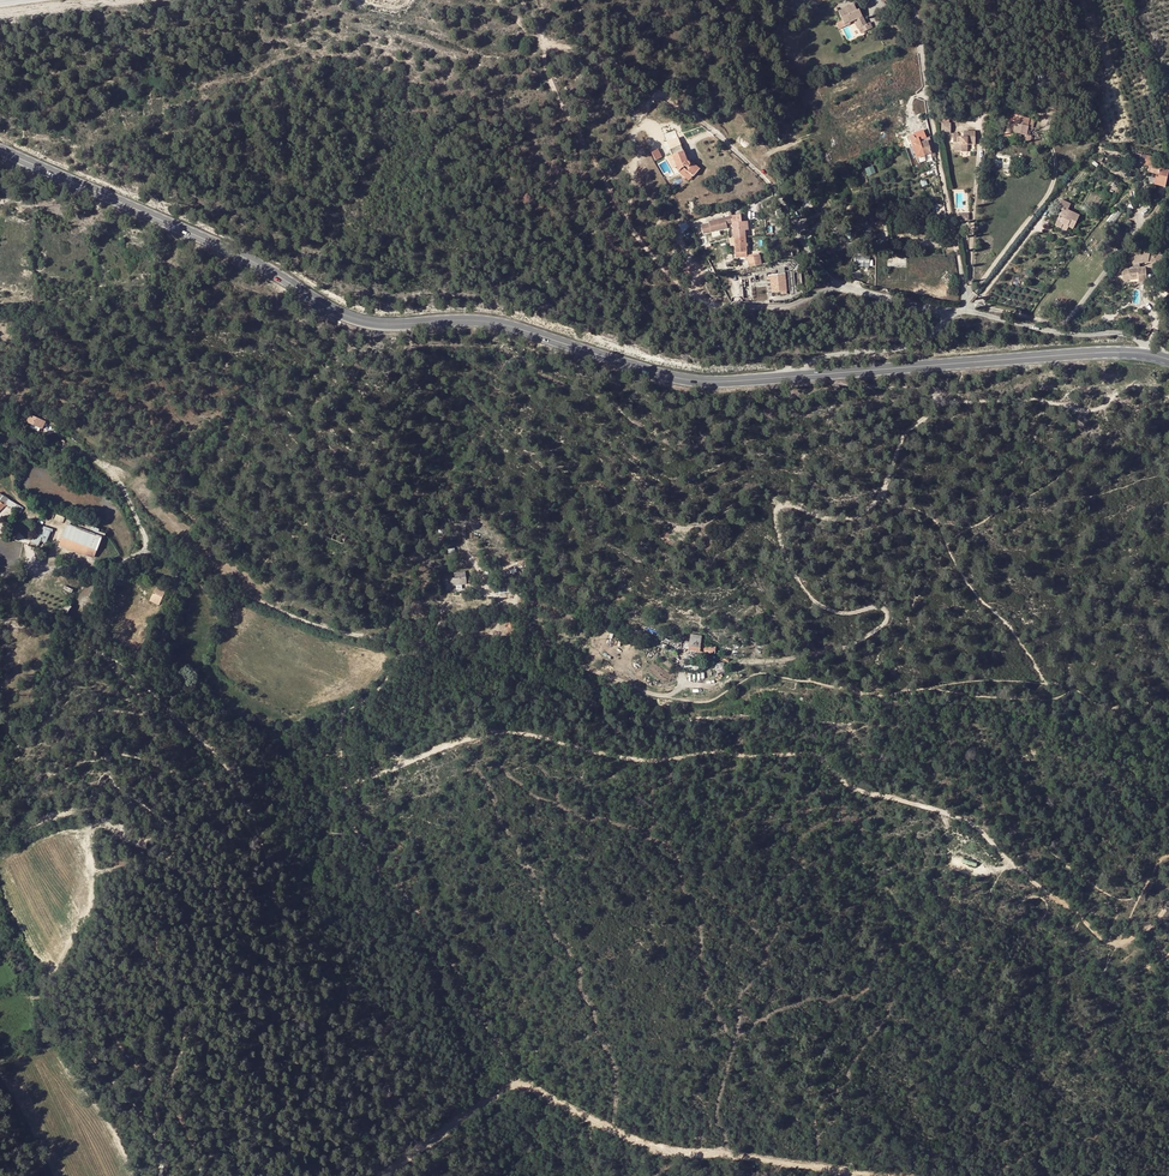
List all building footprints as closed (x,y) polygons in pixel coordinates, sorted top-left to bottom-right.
[(1046,108),(1055,110),(1057,103),(1046,101),(1046,103),(1037,102),(1036,106),(1046,108)] [(1019,131),(1024,132),(1025,133),(1029,117),(1014,113),(1013,120),(1014,120),(1011,131),(1019,133),(1019,131)] [(949,128),(946,126),(940,126),(941,137),(949,137),(949,128)] [(955,154),(967,154),(967,146),(967,142),(974,142),(974,133),(971,132),(962,132),(962,139),(957,139),(957,136),(952,136),(953,145),(955,145),(955,154)] [(929,138),(922,139),(924,151),(935,150),(933,143),(930,144),(929,138)] [(924,151),(922,139),(916,140),(918,152),(924,151)] [(694,169),(698,166),(692,161),(689,155),(687,156),(683,146),(673,150),(679,169),(685,174),(692,167),(694,169)] [(657,160),(663,156),(659,148),(652,152),(657,160)] [(1168,187),(1168,168),(1165,168),(1167,158),(1138,154),(1137,163),(1151,165),(1150,172),(1160,173),(1158,185),(1168,187)] [(874,165),(866,167),(868,175),(876,173),(874,165)] [(688,177),(694,169),(692,167),(685,174),(688,177)] [(806,196),(801,198),(806,210),(811,207),(806,196)] [(1066,208),(1069,202),(1059,197),(1055,205),(1059,208),(1051,222),(1058,226),(1061,221),(1065,224),(1069,227),(1077,214),(1066,208)] [(885,223),(885,213),(871,213),(871,223),(885,223)] [(740,215),(733,215),(709,221),(709,222),(701,224),(704,234),(728,228),(727,223),(733,222),(735,259),(746,259),(745,230),(749,230),(749,221),(741,221),(740,215)] [(762,254),(748,256),(749,266),(763,264),(762,254)] [(857,255),(857,266),(871,266),(871,255),(857,255)] [(1156,264),(1154,258),(1153,255),(1144,258),(1145,262),(1147,267),(1156,264)] [(772,293),(789,292),(787,267),(779,268),(780,273),(770,274),(772,293)] [(27,422),(44,428),(47,420),(30,414),(27,422)] [(0,496),(0,510),(6,503),(16,511),(20,505),(5,494),(3,497),(0,495),(0,496)] [(96,558),(105,534),(72,520),(62,544),(96,558)] [(41,553),(44,552),(52,532),(40,526),(33,542),(39,545),(36,552),(41,553)] [(342,536),(330,531),(328,538),(339,542),(342,536)] [(148,598),(155,601),(159,592),(149,587),(147,594),(149,595),(148,598)] [(693,632),(693,630),(684,628),(683,637),(708,641),(709,634),(693,632)]
